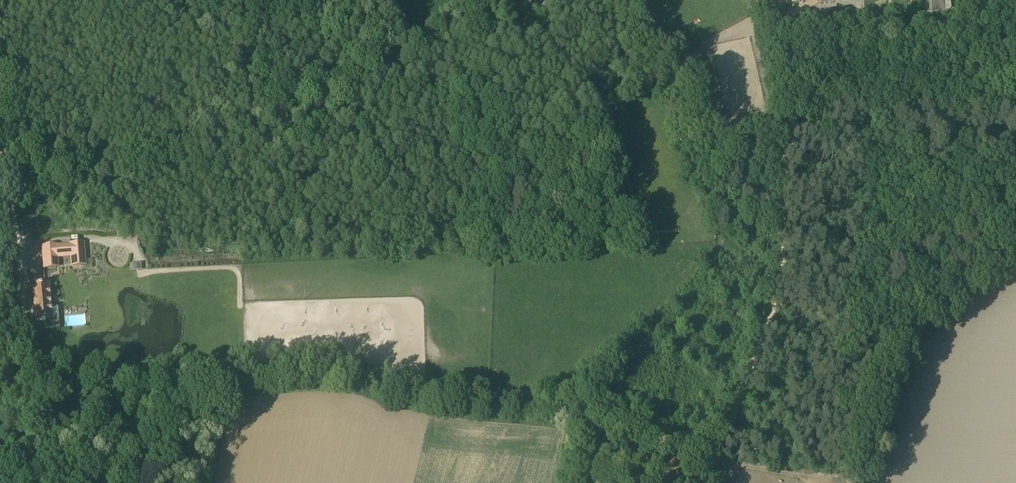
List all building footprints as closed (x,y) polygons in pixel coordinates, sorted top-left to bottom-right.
[(930,14),(940,12),(938,0),(928,0),(930,14)] [(44,269),(54,268),(59,267),(58,259),(70,258),(71,267),(87,265),(85,243),(69,244),(69,245),(57,246),(57,245),(42,246),(44,269)] [(51,309),(50,295),(49,285),(33,286),(36,321),(45,320),(46,328),(59,327),(58,308),(51,309)]
